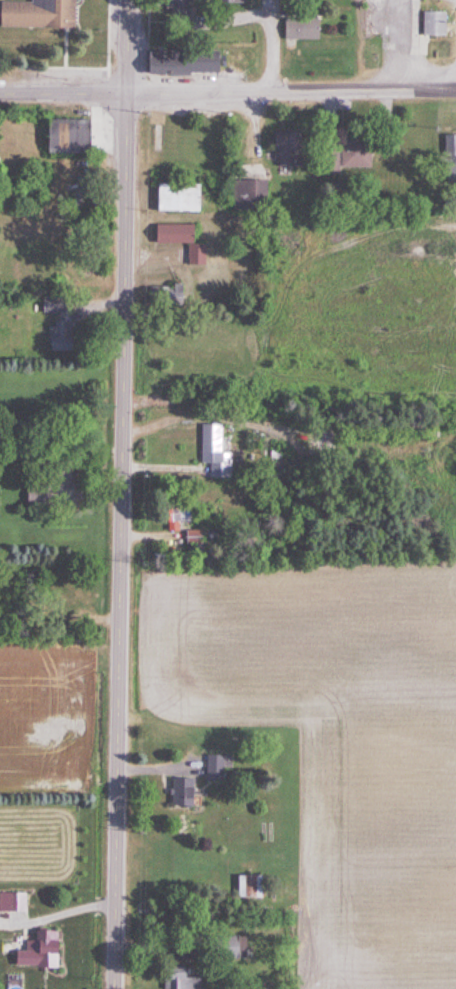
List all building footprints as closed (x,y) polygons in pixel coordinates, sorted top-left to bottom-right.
[(30,3),(0,3),(0,28),(72,29),(72,0),(30,0),(30,3)] [(193,17),(193,0),(165,0),(165,17),(193,17)] [(445,13),(421,13),(421,37),(445,37),(445,13)] [(318,20),(283,20),(283,40),(318,40),(318,20)] [(216,74),(215,51),(145,51),(145,75),(216,74)] [(45,120),(45,153),(86,153),(86,120),(45,120)] [(294,133),(273,133),(273,168),(294,168),(294,133)] [(445,136),(444,177),(455,178),(455,136),(445,136)] [(369,171),(369,143),(339,143),(339,150),(318,149),(317,170),(369,171)] [(266,182),(233,182),(233,214),(266,214),(266,182)] [(155,213),(199,213),(199,185),(155,185),(155,213)] [(187,245),(187,267),(204,267),(205,245),(192,245),(192,226),(153,226),(153,245),(187,245)] [(182,308),(182,287),(149,287),(149,308),(182,308)] [(47,323),(47,352),(72,352),(72,323),(47,323)] [(201,424),(201,476),(223,476),(222,424),(201,424)] [(168,531),(180,531),(180,523),(192,523),(192,507),(162,507),(162,522),(168,522),(168,531)] [(201,530),(185,531),(186,545),(202,544),(201,530)] [(232,768),(232,754),(206,754),(206,781),(223,781),(223,768),(232,768)] [(170,778),(170,806),(191,806),(191,778),(170,778)] [(260,897),(260,875),(236,875),(236,897),(260,897)] [(56,967),(55,930),(32,931),(33,941),(23,941),(23,951),(13,951),(13,967),(56,967)] [(246,959),(246,935),(208,935),(208,959),(246,959)] [(162,966),(162,988),(201,988),(200,977),(182,977),(182,966),(162,966)]
